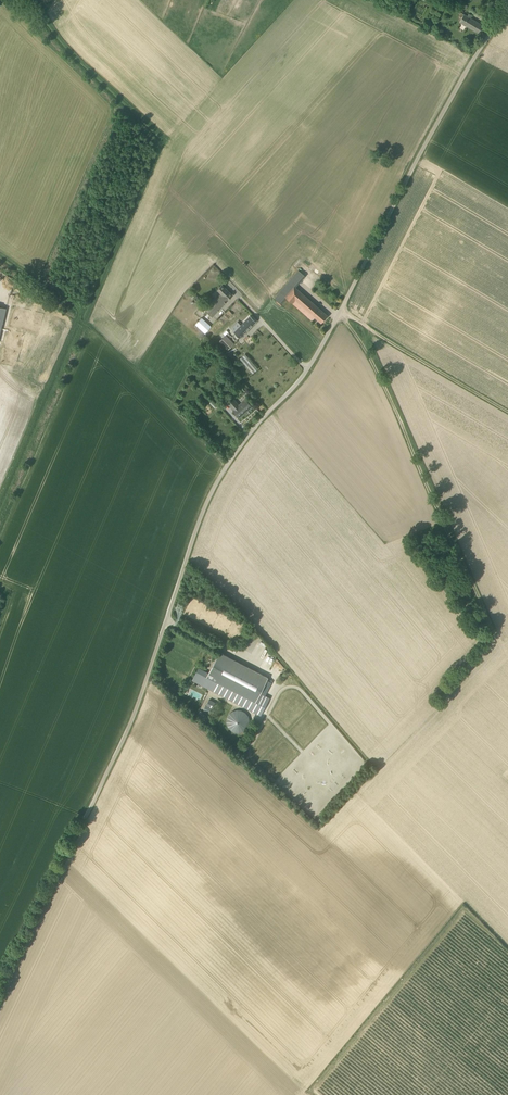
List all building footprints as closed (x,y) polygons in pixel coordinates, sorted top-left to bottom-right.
[(502,3),(498,0),(496,0),(490,9),(495,13),(502,3)] [(471,18),(472,16),(469,14),(468,16),(464,14),(461,19),(460,22),(478,33),(483,25),(471,18)] [(327,315),(296,287),(309,272),(302,266),(275,298),(281,303),(286,297),(312,320),(315,317),(321,323),(327,315)] [(233,295),(222,285),(217,290),(220,293),(218,295),(218,294),(204,309),(212,316),(233,295)] [(224,324),(233,315),(229,310),(220,319),(220,320),(211,329),(214,333),(224,324)] [(239,338),(256,321),(250,315),(234,333),(239,338)] [(203,338),(205,333),(211,326),(202,317),(195,324),(201,330),(198,336),(203,338)] [(225,335),(219,341),(228,350),(234,343),(225,335)] [(239,358),(252,373),(258,368),(244,353),(239,358)] [(239,405),(233,398),(228,403),(233,410),(239,417),(252,406),(245,399),(239,405)] [(270,698),(265,695),(259,692),(266,679),(267,677),(219,652),(207,676),(202,674),(204,670),(199,667),(192,680),(261,716),(270,698)] [(242,734),(250,716),(233,708),(224,726),(242,734)]
